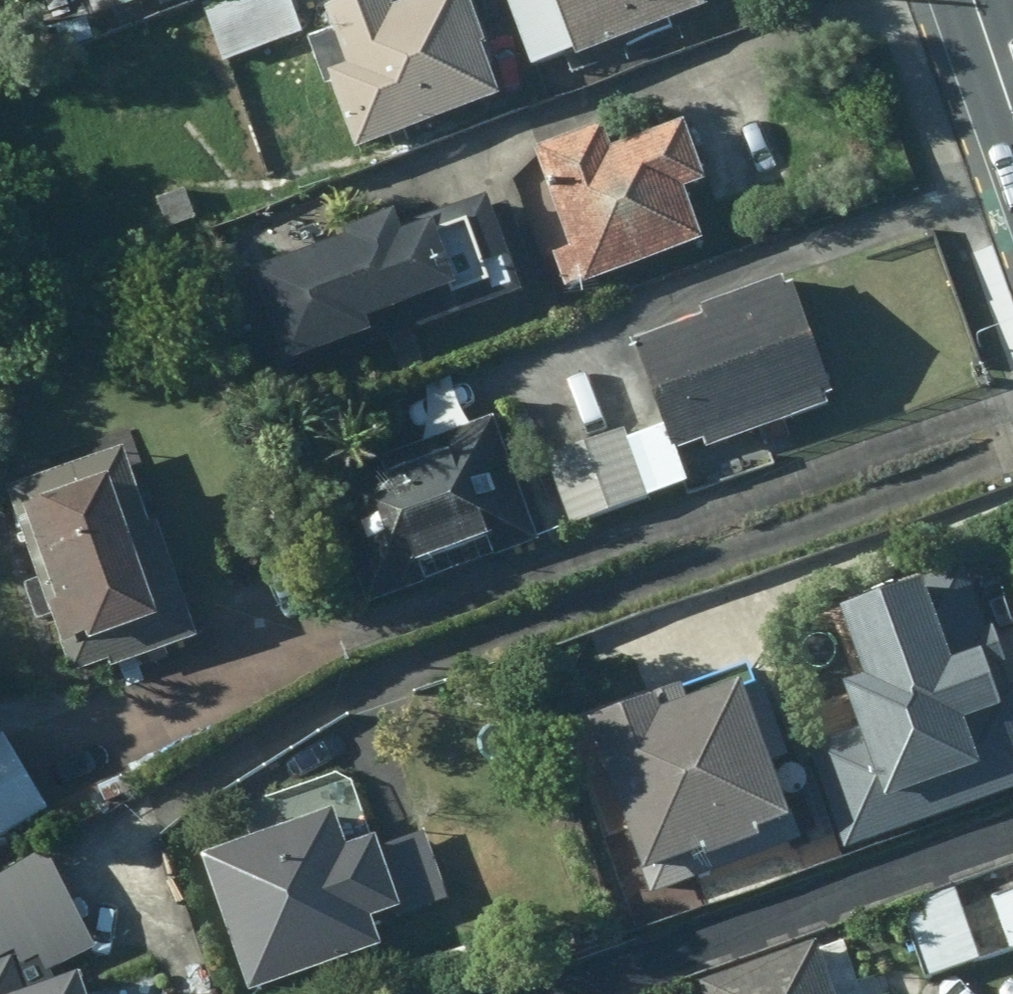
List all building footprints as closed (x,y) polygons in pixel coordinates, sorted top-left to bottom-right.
[(99,28),(179,0),(90,0),(99,28)] [(290,0),(225,0),(198,11),(223,69),(305,35),(290,0)] [(308,34),(347,153),(500,97),(469,0),(406,0),(308,34)] [(697,0),(502,0),(527,68),(699,6),(697,0)] [(591,113),(508,144),(564,290),(691,242),(671,189),(696,179),(669,109),(600,136),(591,113)] [(481,196),(232,282),(265,378),(514,292),(481,196)] [(852,398),(808,269),(618,334),(662,462),(852,398)] [(492,416),(345,467),(389,593),(536,542),(492,416)] [(641,432),(538,467),(559,528),(662,493),(641,432)] [(0,507),(0,517),(55,684),(177,644),(119,467),(0,507)] [(807,758),(842,852),(1012,790),(1012,730),(954,569),(853,606),(885,693),(873,734),(807,758)] [(670,692),(571,727),(630,895),(788,840),(736,692),(677,713),(670,692)] [(41,814),(0,744),(0,838),(41,814)] [(193,857),(240,993),(241,993),(364,952),(356,929),(400,914),(350,768),(237,807),(248,839),(193,857)] [(899,912),(923,985),(1012,956),(1012,875),(899,912)] [(680,976),(685,993),(825,993),(806,935),(680,976)] [(0,941),(0,993),(80,993),(73,970),(25,985),(11,938),(0,941)]
